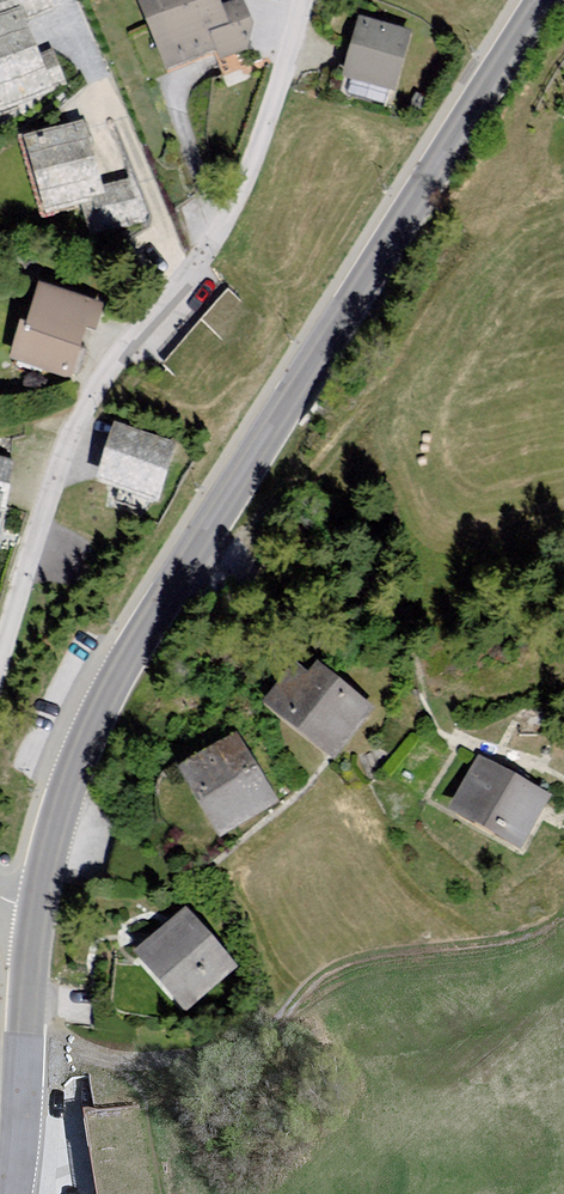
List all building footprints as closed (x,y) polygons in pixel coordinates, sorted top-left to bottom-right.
[(66,97),(25,23),(52,15),(47,0),(0,0),(0,119),(66,97)] [(169,81),(250,57),(260,33),(247,9),(231,18),(224,0),(137,0),(169,81)] [(411,33),(362,24),(350,86),(400,95),(411,33)] [(90,208),(100,240),(143,227),(129,178),(98,187),(80,127),(24,144),(47,221),(90,208)] [(100,310),(44,291),(18,367),(75,386),(100,310)] [(177,445),(119,430),(102,494),(160,509),(177,445)] [(0,461),(0,533),(13,463),(0,461)] [(326,666),(285,720),(345,765),(386,711),(326,666)] [(236,741),(186,774),(231,841),(281,808),(236,741)] [(427,796),(534,861),(563,812),(563,803),(461,741),(427,796)] [(189,920),(141,961),(193,1020),(241,979),(189,920)] [(86,1110),(100,1193),(159,1193),(146,1108),(86,1110)]
